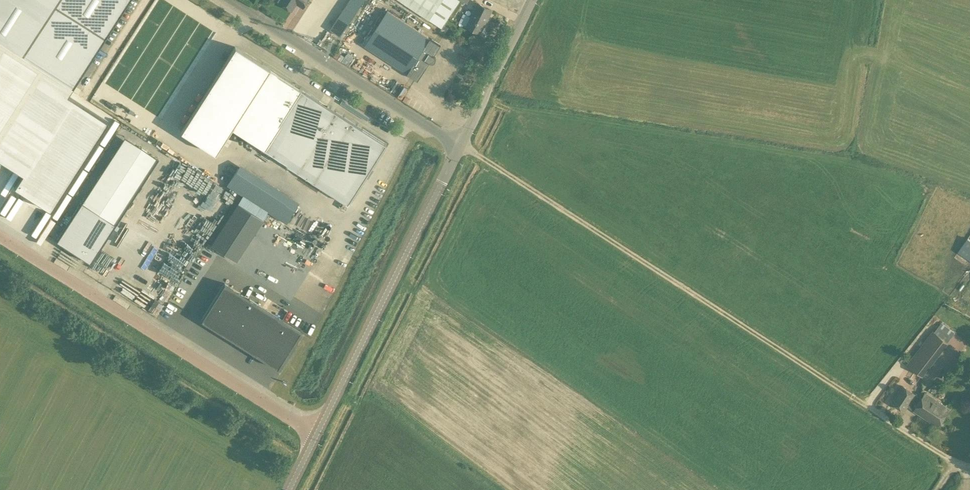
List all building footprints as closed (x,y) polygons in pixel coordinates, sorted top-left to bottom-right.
[(72,87),(128,0),(0,0),(0,41),(72,87)] [(299,0),(281,0),(279,3),(292,11),(299,0)] [(330,30),(340,37),(365,0),(350,0),(330,30)] [(442,28),(460,1),(467,4),(469,0),(400,0),(442,28)] [(492,10),(478,3),(467,26),(481,33),(492,10)] [(365,45),(408,73),(417,78),(439,44),(430,38),(388,10),(365,45)] [(122,93),(159,115),(171,94),(167,91),(171,84),(170,83),(174,78),(169,75),(157,95),(152,92),(155,87),(138,77),(133,74),(127,84),(127,85),(122,93)] [(387,144),(302,90),(264,149),(349,204),(387,144)] [(286,222),(299,201),(238,163),(225,185),(286,222)] [(81,201),(56,240),(90,262),(115,223),(81,201)] [(238,203),(210,245),(236,261),(263,219),(238,203)] [(969,259),(969,235),(959,252),(969,259)] [(300,331),(224,283),(201,320),(277,368),(300,331)] [(938,325),(932,333),(907,366),(921,377),(947,344),(946,344),(952,336),(938,325)] [(904,413),(908,406),(914,396),(902,389),(892,405),(904,413)] [(921,401),(914,396),(908,406),(915,410),(914,412),(938,428),(949,410),(925,395),(921,401)]
